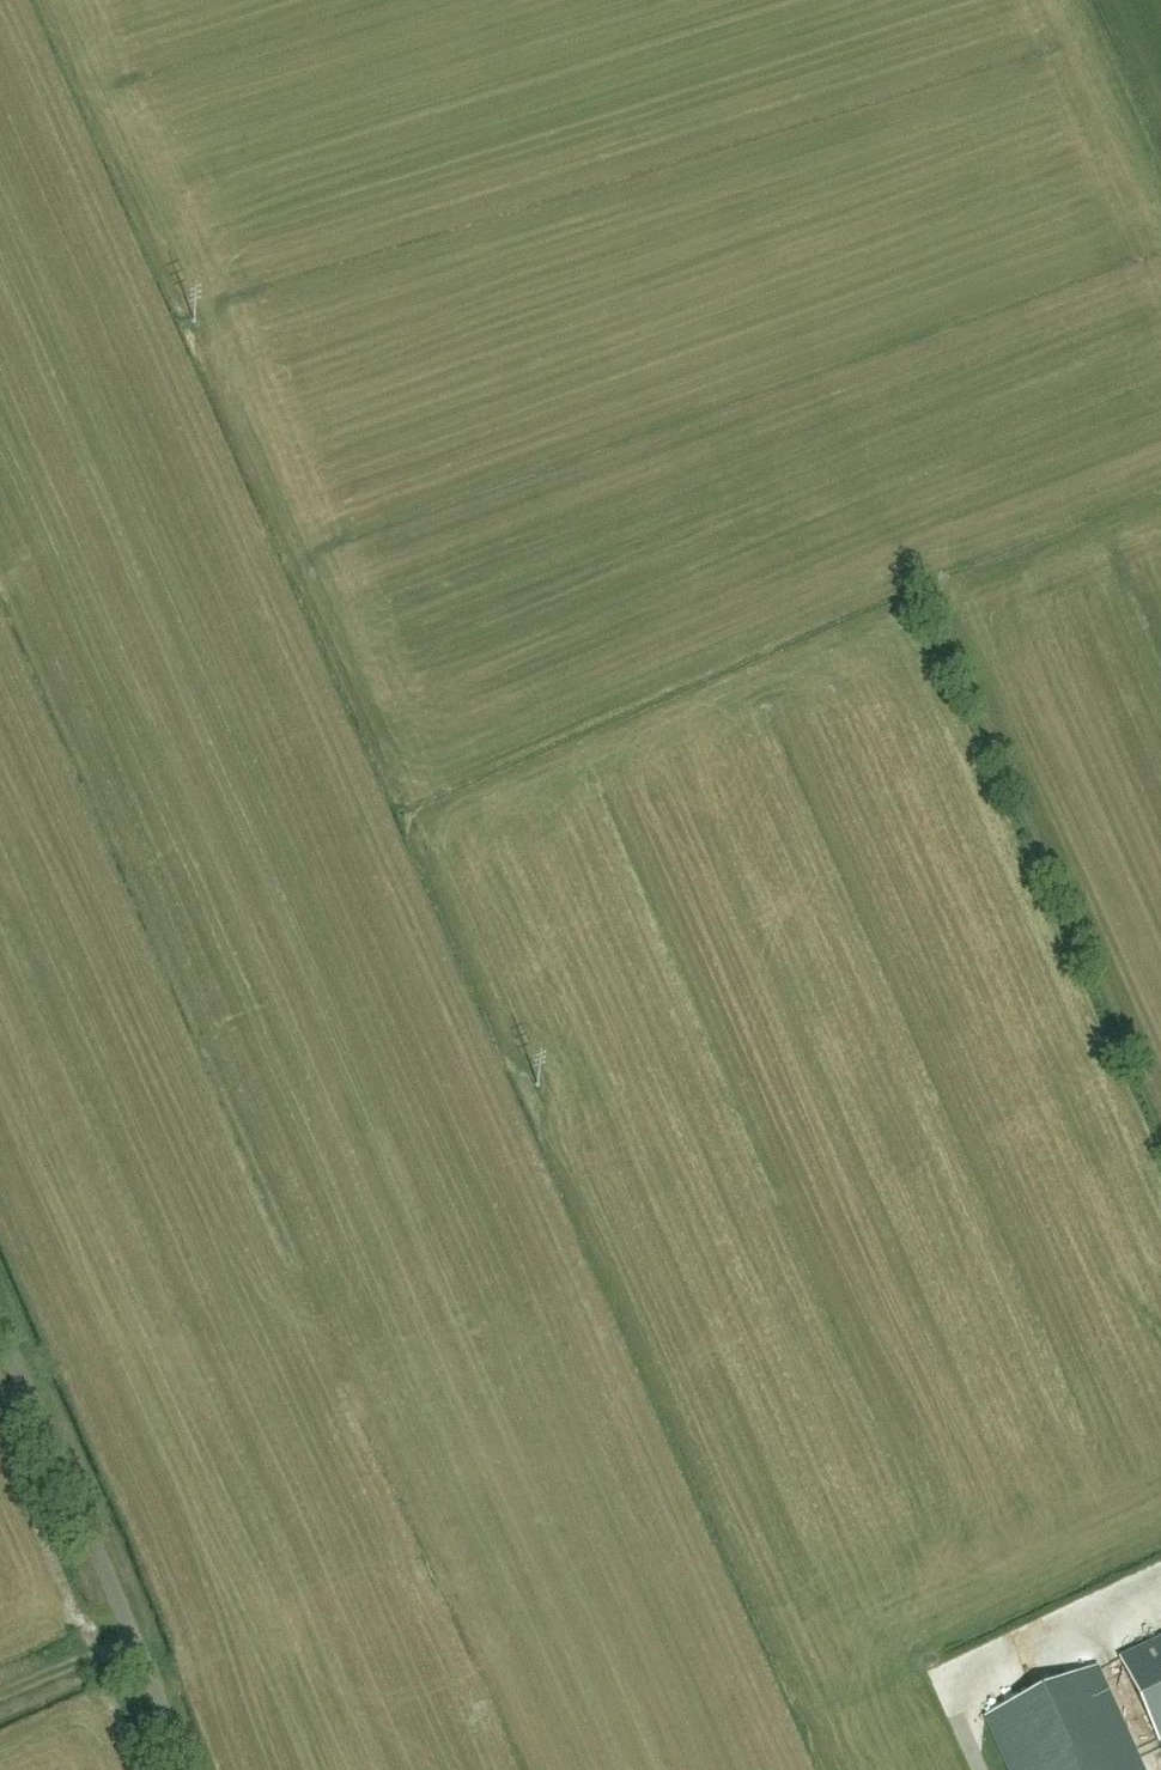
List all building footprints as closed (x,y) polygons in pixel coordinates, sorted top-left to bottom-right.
[(1008,1769),(1144,1769),(1100,1671),(986,1722),(1008,1769)]
